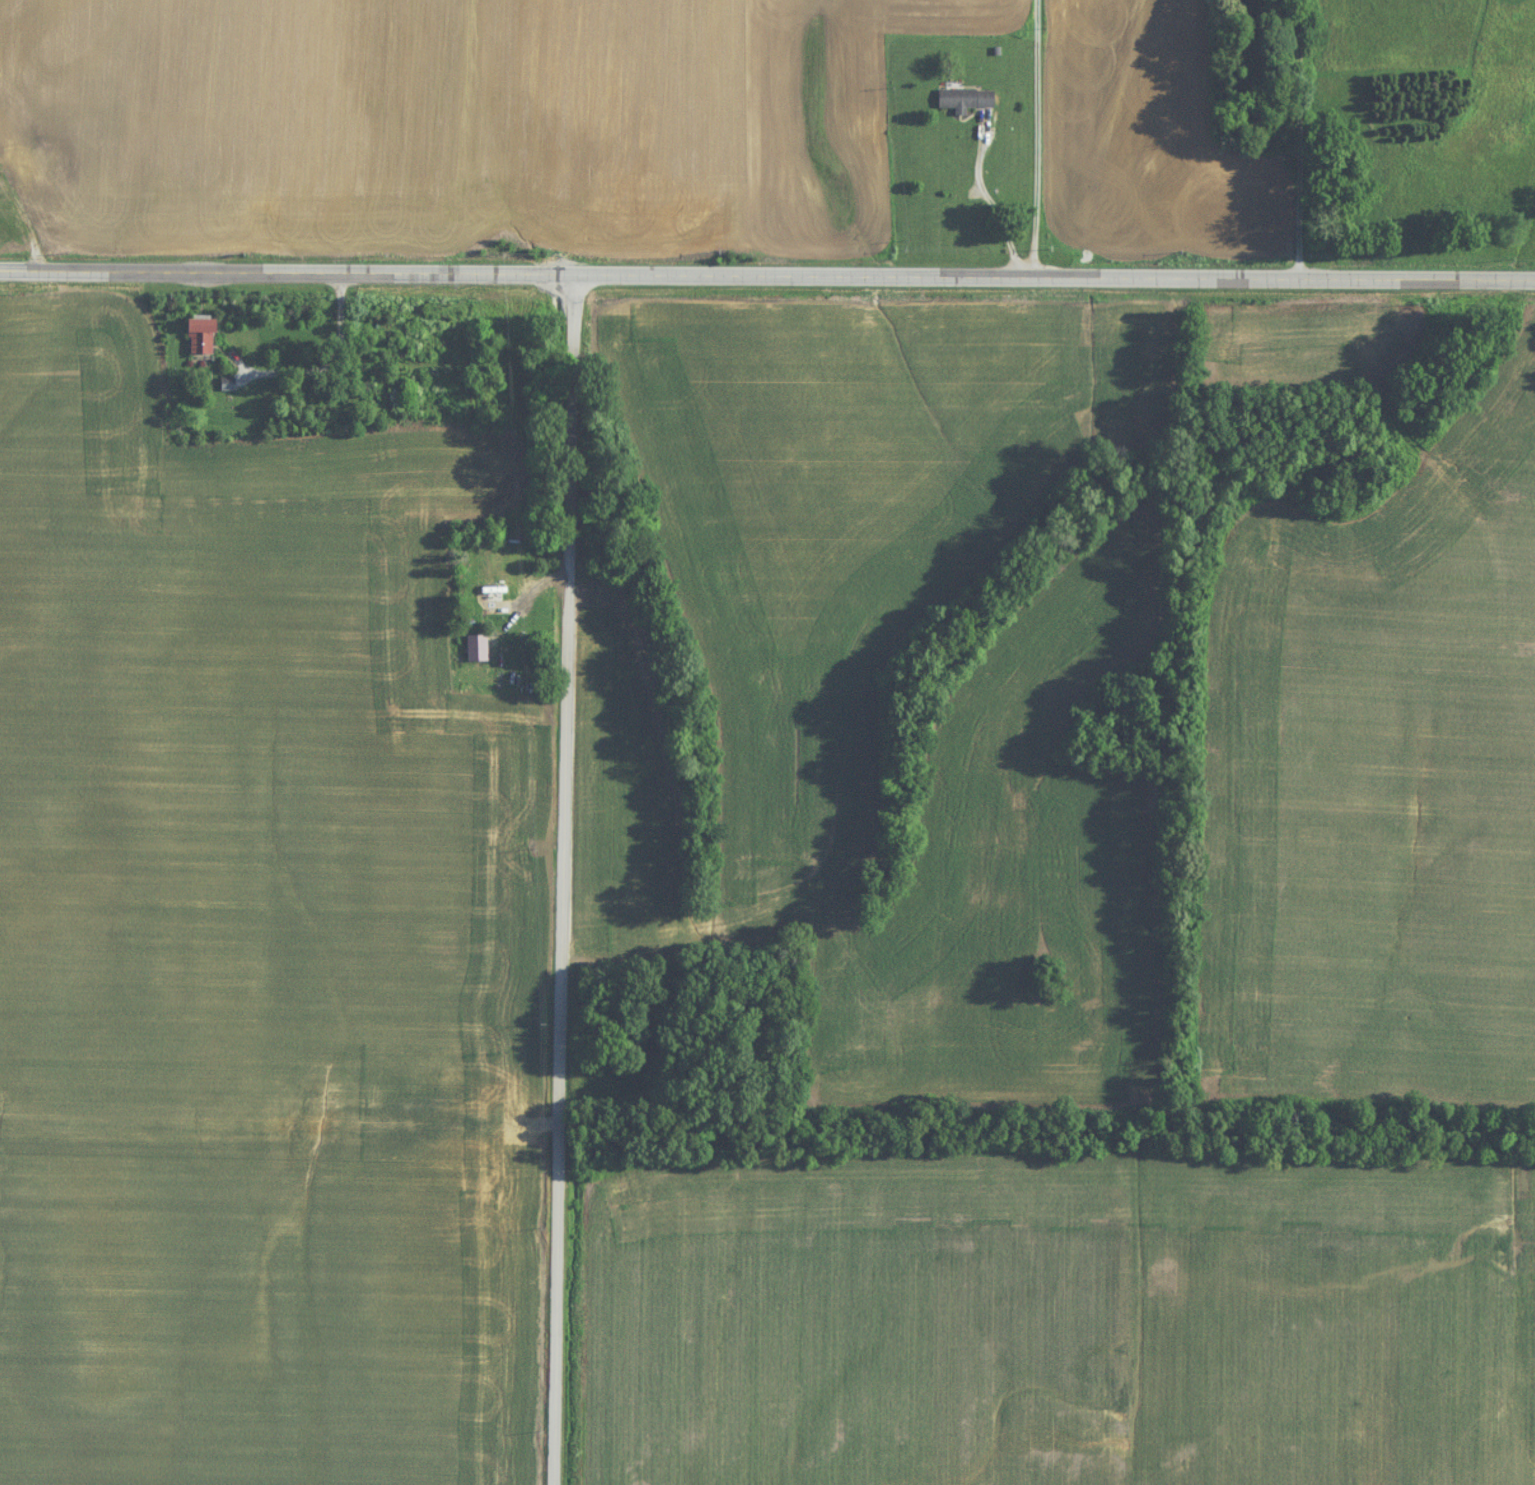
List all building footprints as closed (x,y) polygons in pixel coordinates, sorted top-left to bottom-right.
[(939,110),(958,110),(958,118),(967,118),(967,110),(995,110),(995,91),(939,91),(939,110)] [(215,322),(189,322),(189,357),(215,357),(215,322)] [(508,604),(507,552),(486,552),(487,604),(508,604)]
